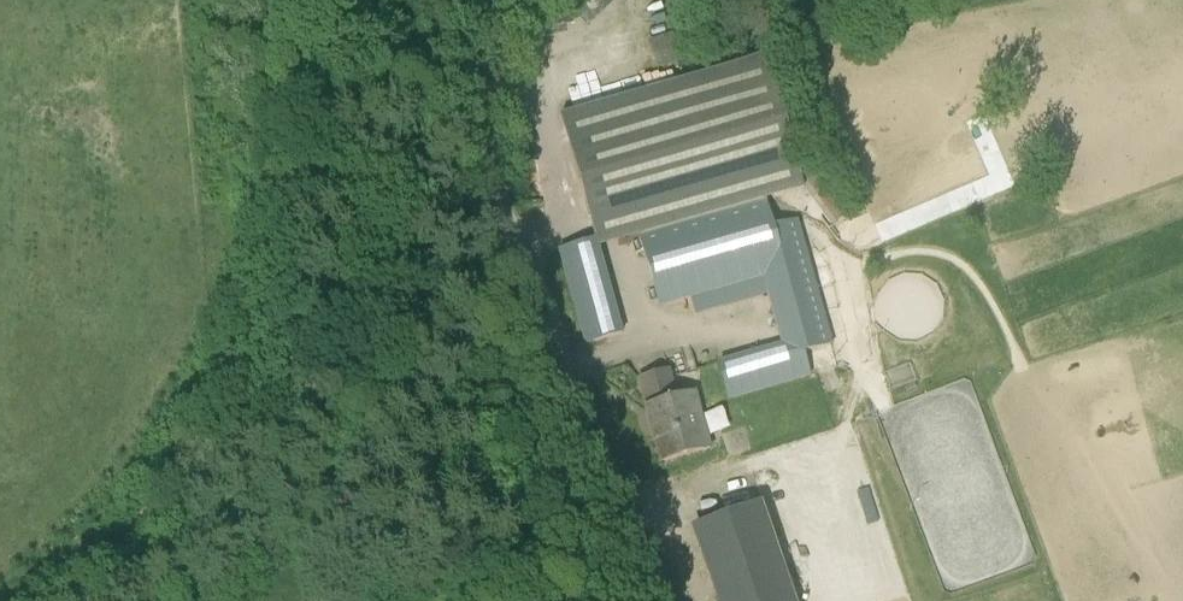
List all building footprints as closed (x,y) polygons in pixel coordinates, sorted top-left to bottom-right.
[(679,39),(655,44),(661,70),(685,65),(679,39)] [(640,233),(767,197),(803,186),(802,183),(833,227),(851,214),(809,157),(798,167),(766,56),(690,78),(560,116),(572,156),(596,239),(598,239),(599,245),(640,233)] [(774,225),(767,197),(640,233),(660,309),(691,299),(698,320),(768,298),(781,343),(719,362),(720,364),(729,399),(811,375),(806,350),(834,343),(799,219),(774,225)] [(598,239),(596,239),(583,244),(559,250),(585,342),(593,340),(622,333),(598,245),(599,245),(598,239)] [(697,399),(695,393),(677,398),(670,370),(639,379),(647,407),(646,407),(647,411),(650,410),(656,434),(654,434),(662,462),(711,448),(697,399)] [(691,532),(715,600),(793,600),(761,508),(691,532)]
